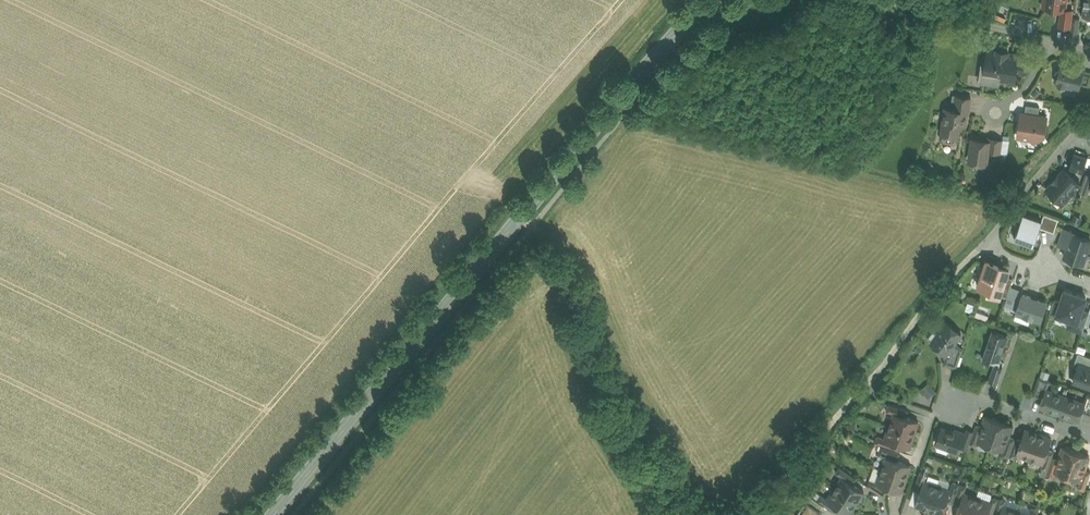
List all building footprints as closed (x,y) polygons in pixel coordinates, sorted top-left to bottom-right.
[(1043,7),(1055,8),(1060,9),(1066,10),(1066,8),(1067,2),(1066,2),(1066,0),(1044,0),(1043,7)] [(1074,9),(1066,8),(1066,10),(1060,9),(1057,26),(1071,28),(1072,19),(1074,9)] [(1080,19),(1073,18),(1072,19),(1071,28),(1070,35),(1077,36),(1080,19)] [(993,78),(1004,79),(1007,53),(989,51),(985,79),(993,80),(993,78)] [(1025,56),(1007,53),(1004,79),(1015,81),(1017,68),(1023,69),(1025,56)] [(1078,67),(1061,63),(1059,70),(1055,75),(1057,77),(1056,83),(1057,83),(1057,84),(1065,86),(1065,85),(1079,89),(1080,84),(1083,70),(1084,67),(1079,66),(1078,67)] [(1083,70),(1080,84),(1089,86),(1089,81),(1089,72),(1083,70)] [(971,98),(956,95),(956,96),(958,96),(957,102),(955,102),(954,109),(967,111),(969,112),(971,98)] [(1051,102),(1044,101),(1043,108),(1050,109),(1051,102)] [(1039,106),(1026,104),(1025,113),(1038,115),(1039,106)] [(943,122),(959,125),(965,125),(967,111),(954,109),(945,108),(943,122)] [(1025,113),(1021,113),(1018,136),(1031,138),(1034,136),(1040,137),(1044,134),(1047,116),(1038,115),(1025,113)] [(959,125),(943,122),(941,138),(943,141),(954,143),(957,141),(959,125)] [(989,141),(972,138),(970,156),(972,159),(976,159),(976,161),(978,163),(984,164),(985,164),(986,162),(988,151),(990,141),(989,141)] [(1002,140),(989,138),(989,141),(990,141),(988,151),(1000,152),(1002,140)] [(1009,141),(1002,140),(1000,152),(1007,153),(1009,141)] [(1086,159),(1074,155),(1069,169),(1082,173),(1086,159)] [(928,169),(923,173),(927,180),(933,177),(928,169)] [(1080,185),(1063,170),(1046,190),(1055,197),(1058,194),(1065,201),(1080,185)] [(1081,194),(1087,196),(1089,189),(1089,188),(1089,177),(1088,176),(1081,194)] [(1040,228),(1042,220),(1023,214),(1017,232),(1036,238),(1040,228)] [(1059,220),(1044,215),(1042,220),(1040,228),(1054,233),(1059,220)] [(1083,218),(1074,215),(1071,224),(1080,227),(1083,218)] [(1067,249),(1073,233),(1074,234),(1075,231),(1063,227),(1056,246),(1065,249),(1067,249)] [(1036,238),(1017,232),(1014,240),(1034,246),(1036,238)] [(1065,249),(1062,258),(1084,266),(1089,250),(1089,239),(1074,234),(1073,233),(1067,249),(1065,249)] [(1001,265),(985,260),(976,287),(988,292),(987,295),(1001,299),(1002,297),(1008,278),(1011,270),(1000,266),(1001,265)] [(1013,279),(1008,278),(1002,297),(1007,299),(1013,279)] [(1023,292),(1010,288),(1007,299),(1004,308),(1016,312),(1022,295),(1023,292)] [(1089,297),(1064,289),(1059,302),(1054,300),(1049,314),(1069,321),(1066,329),(1082,335),(1085,324),(1089,312),(1084,311),(1089,297)] [(966,293),(956,290),(954,295),(964,299),(966,293)] [(1047,303),(1022,295),(1016,312),(1015,314),(1041,323),(1047,303)] [(928,343),(945,356),(956,343),(962,335),(946,322),(928,343)] [(994,364),(998,366),(1006,342),(1007,343),(1009,337),(992,331),(982,360),(994,364)] [(956,343),(945,356),(946,357),(944,364),(957,368),(963,349),(956,343)] [(1075,362),(1077,362),(1089,367),(1089,358),(1078,353),(1075,362)] [(1077,362),(1070,384),(1089,390),(1089,367),(1077,362)] [(998,366),(994,364),(988,382),(997,385),(1003,368),(998,366)] [(1049,381),(1039,377),(1032,396),(1042,400),(1046,390),(1049,381)] [(929,383),(920,390),(928,399),(936,392),(929,383)] [(1040,407),(1059,414),(1065,397),(1046,390),(1042,400),(1040,407)] [(1085,403),(1082,413),(1089,416),(1089,395),(1088,394),(1085,403)] [(1065,397),(1059,414),(1079,421),(1082,413),(1085,403),(1065,397)] [(894,412),(904,416),(906,410),(888,404),(885,412),(893,415),(894,412)] [(889,426),(914,434),(918,421),(904,416),(894,412),(893,415),(889,426)] [(999,421),(985,416),(981,428),(977,441),(991,446),(999,421)] [(1012,426),(999,421),(991,446),(1004,450),(1008,436),(1012,426)] [(896,443),(909,448),(914,434),(889,426),(885,438),(885,440),(896,443)] [(977,441),(981,428),(975,426),(973,432),(969,445),(975,447),(977,441)] [(955,454),(959,452),(960,449),(965,433),(958,431),(957,433),(941,428),(938,436),(940,437),(937,445),(950,449),(951,452),(955,454)] [(969,445),(973,432),(966,430),(965,433),(960,449),(967,451),(969,445)] [(1037,434),(1024,430),(1021,441),(1016,455),(1029,459),(1037,434)] [(1051,439),(1037,434),(1029,459),(1042,464),(1047,449),(1051,439)] [(881,447),(893,451),(896,443),(885,440),(885,438),(878,436),(875,445),(881,447)] [(1008,458),(1015,439),(1008,436),(1004,450),(1002,456),(1008,458)] [(1016,455),(1021,441),(1015,439),(1008,458),(1014,460),(1016,455)] [(893,451),(881,447),(878,456),(885,458),(886,456),(896,460),(899,452),(893,451)] [(1075,451),(1062,447),(1058,461),(1054,472),(1067,476),(1075,451)] [(1048,471),(1052,459),(1054,452),(1047,449),(1042,464),(1041,469),(1048,471)] [(1089,456),(1075,451),(1067,476),(1080,481),(1084,470),(1089,456)] [(881,469),(906,478),(910,464),(896,460),(886,456),(885,458),(881,469)] [(1054,472),(1058,461),(1052,459),(1048,471),(1045,478),(1052,480),(1054,472)] [(842,478),(851,484),(855,478),(839,468),(835,474),(842,478)] [(889,487),(901,491),(906,478),(881,469),(876,483),(889,487)] [(1084,470),(1080,481),(1077,489),(1085,492),(1089,476),(1089,472),(1084,470)] [(834,489),(856,503),(864,491),(851,484),(842,478),(834,489)] [(889,487),(876,483),(869,480),(867,486),(885,498),(889,487)] [(915,505),(929,509),(937,484),(923,480),(915,505)] [(937,484),(929,509),(942,513),(950,489),(937,484)] [(838,508),(848,514),(856,503),(834,489),(827,499),(826,500),(838,508)] [(977,497),(963,492),(955,514),(970,514),(977,497)] [(820,495),(815,502),(822,507),(834,514),(838,508),(826,500),(827,499),(820,495)] [(815,502),(806,496),(801,504),(804,506),(806,507),(808,504),(819,512),(822,507),(815,502)] [(977,497),(970,514),(985,514),(990,501),(977,497)] [(822,513),(819,512),(808,504),(806,507),(801,514),(821,514),(822,513)] [(806,507),(804,506),(798,514),(801,514),(806,507)] [(1002,506),(999,514),(1014,514),(1016,510),(1002,506)]
